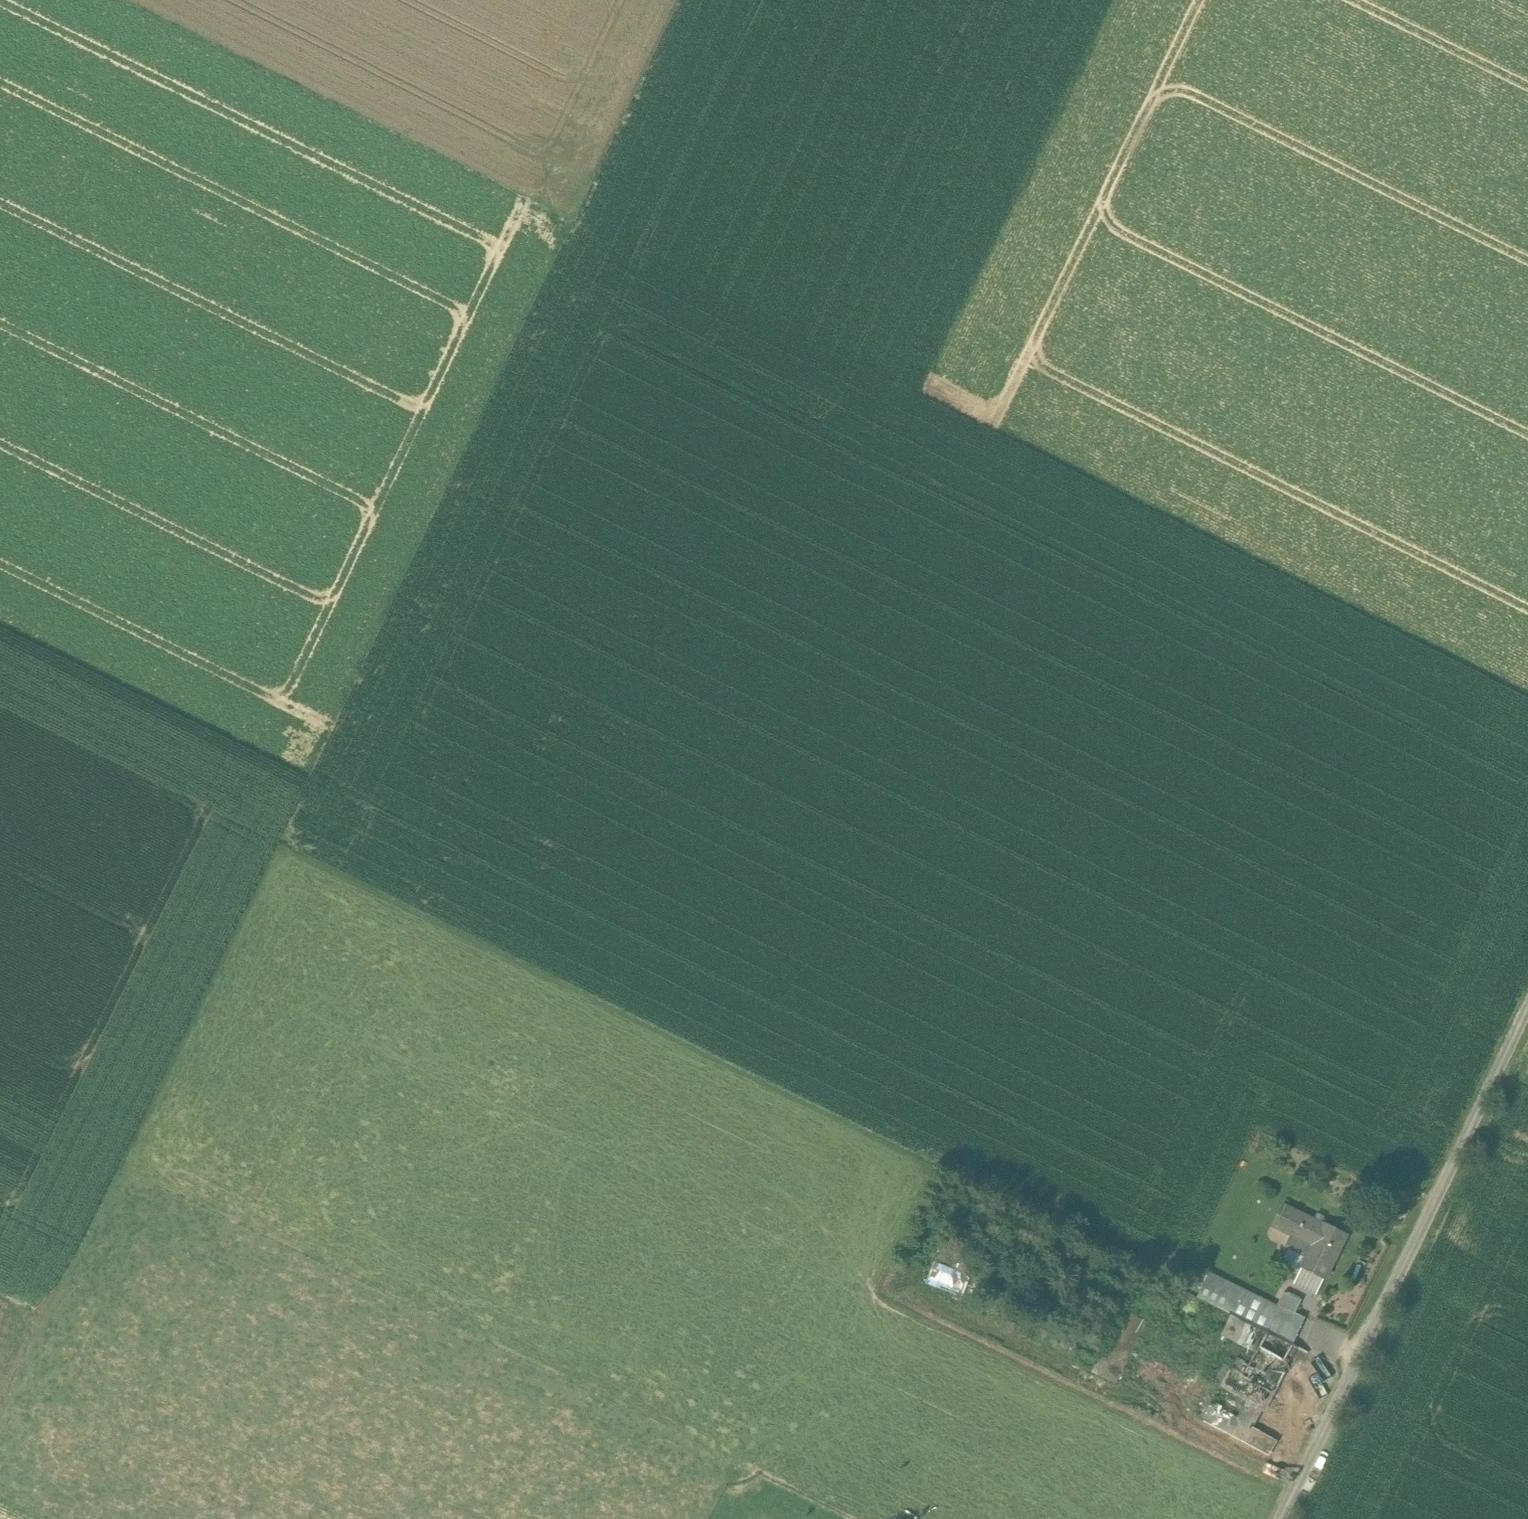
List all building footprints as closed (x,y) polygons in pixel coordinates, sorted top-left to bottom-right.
[(1314,1221),(1282,1205),(1271,1226),(1289,1235),(1284,1246),(1306,1257),(1300,1268),(1301,1268),(1294,1284),(1316,1295),(1323,1279),(1324,1279),(1346,1235),(1322,1223),(1322,1224),(1321,1223),(1323,1218),(1317,1215),(1314,1221)] [(957,1270),(932,1263),(924,1294),(948,1301),(957,1270)] [(1197,1298),(1231,1315),(1242,1292),(1209,1275),(1197,1298)] [(1276,1309),(1242,1292),(1231,1315),(1265,1332),(1276,1309)] [(1301,1300),(1284,1292),(1278,1305),(1295,1314),(1295,1313),(1301,1300)] [(1295,1314),(1278,1305),(1276,1309),(1265,1332),(1267,1332),(1292,1345),(1305,1318),(1295,1313),(1295,1314)] [(1265,1332),(1231,1315),(1223,1333),(1258,1350),(1267,1332),(1265,1332)] [(1258,1350),(1249,1366),(1237,1359),(1222,1386),(1249,1401),(1239,1421),(1254,1428),(1255,1428),(1294,1355),(1305,1360),(1309,1353),(1292,1345),(1267,1332),(1258,1350)] [(1327,1349),(1340,1350),(1342,1335),(1329,1333),(1327,1349)] [(1254,1428),(1239,1421),(1210,1405),(1202,1421),(1270,1456),(1278,1442),(1255,1428),(1254,1428)]
